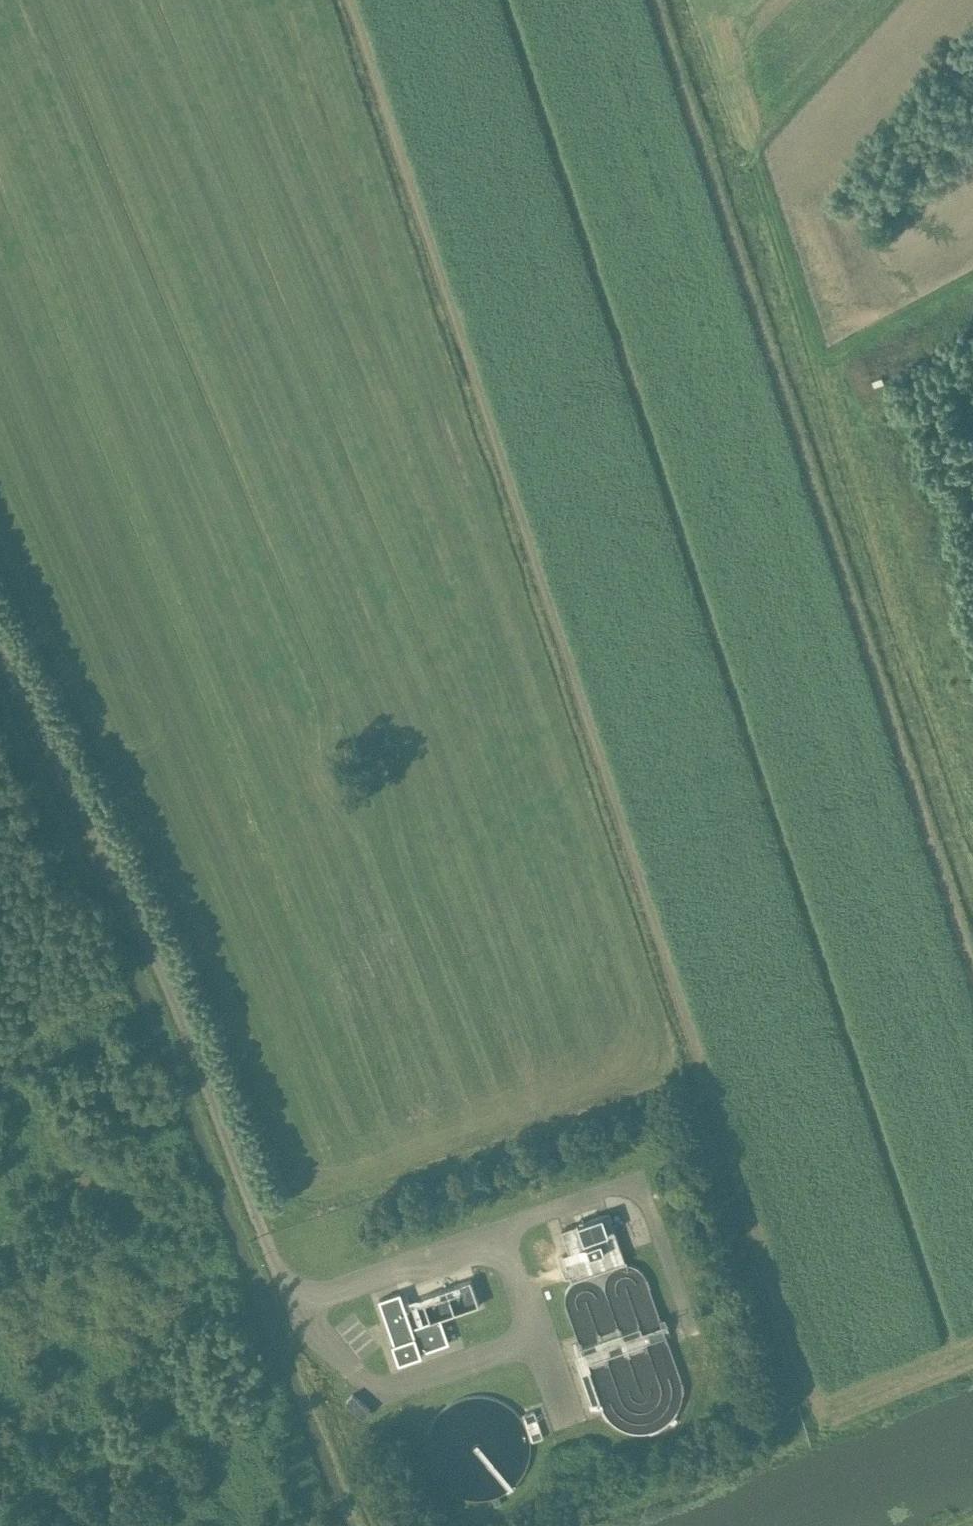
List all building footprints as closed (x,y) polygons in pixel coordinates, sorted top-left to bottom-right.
[(606,1214),(562,1229),(570,1252),(564,1254),(568,1265),(563,1267),(566,1276),(571,1274),(573,1278),(626,1260),(623,1253),(616,1231),(609,1213),(606,1214)] [(400,1291),(379,1299),(394,1342),(392,1343),(399,1362),(422,1354),(421,1352),(449,1342),(441,1318),(413,1328),(406,1308),(400,1291)] [(371,1409),(353,1392),(346,1401),(364,1417),(371,1409)] [(540,1418),(528,1421),(532,1438),(544,1435),(540,1418)]
